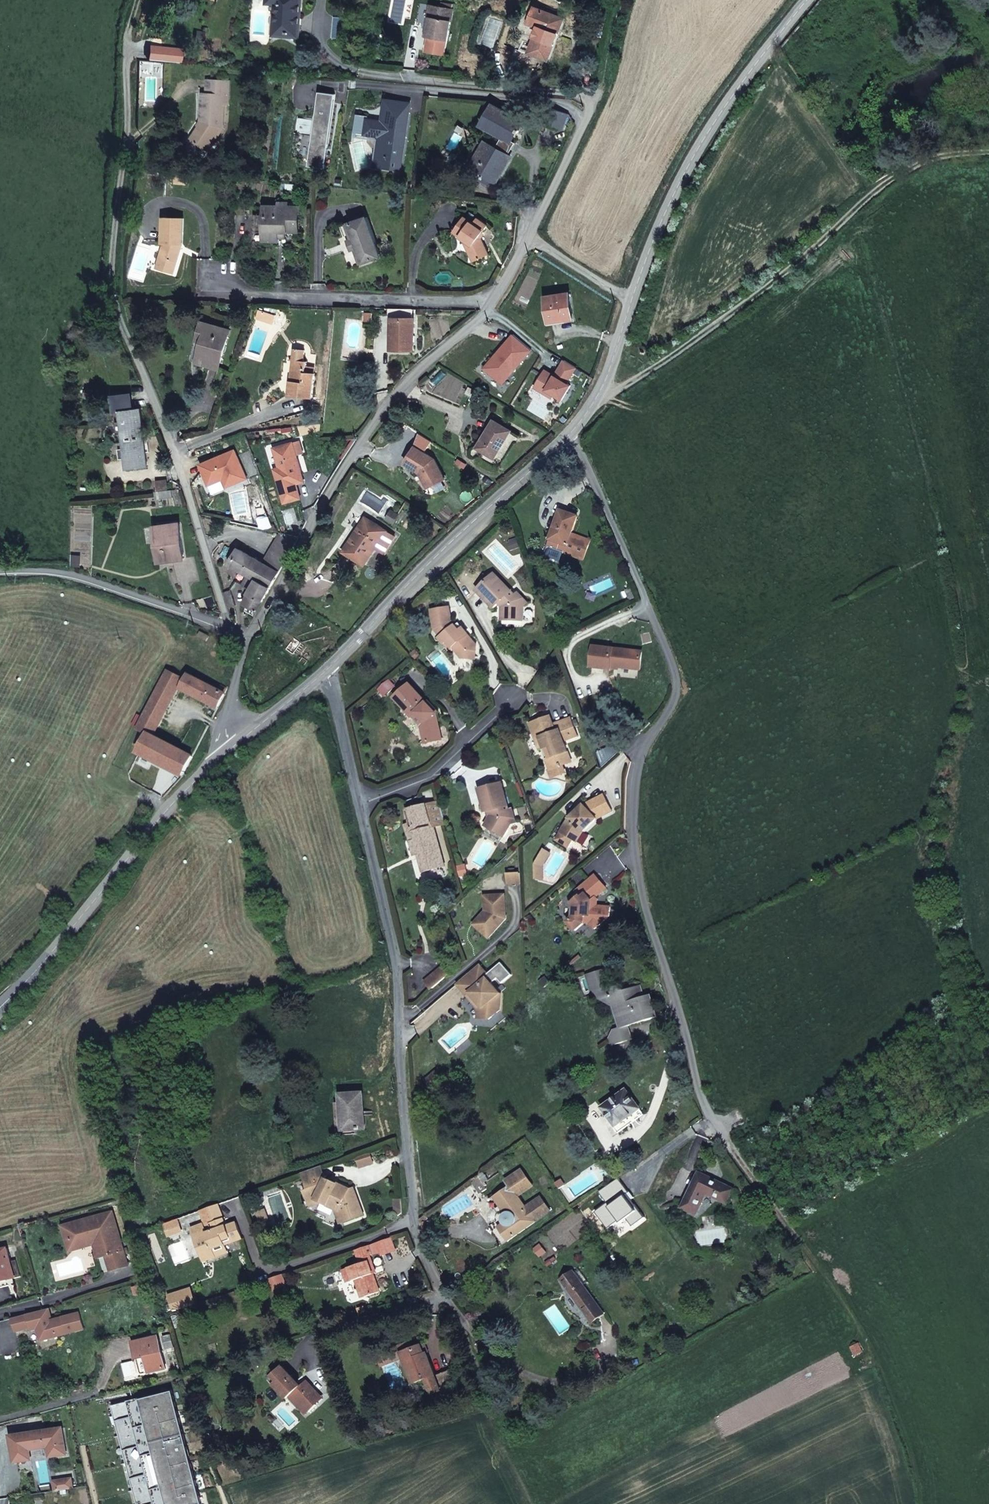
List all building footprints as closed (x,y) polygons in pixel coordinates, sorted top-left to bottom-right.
[(267,3),(276,4),(273,35),(299,37),(302,0),(268,0),(267,3)] [(447,40),(452,9),(433,6),(429,28),(427,27),(425,36),(430,37),(447,40)] [(548,60),(564,18),(536,7),(529,24),(539,27),(529,53),(548,60)] [(204,32),(196,31),(195,40),(203,42),(204,32)] [(447,40),(430,37),(427,51),(444,54),(447,40)] [(787,40),(779,50),(786,60),(795,51),(787,40)] [(208,150),(223,128),(224,104),(228,104),(230,80),(208,79),(207,93),(203,92),(201,121),(203,122),(191,139),(208,150)] [(319,91),(308,165),(324,168),(335,94),(319,91)] [(488,143),(473,169),(496,182),(511,156),(507,154),(513,143),(511,142),(522,122),(493,105),(481,125),(502,137),(496,148),(488,143)] [(358,114),(355,133),(385,137),(383,145),(379,144),(376,167),(377,167),(401,170),(404,148),(400,147),(401,139),(402,139),(404,129),(403,128),(405,110),(386,107),(383,122),(368,119),(369,116),(358,114)] [(544,123),(564,129),(569,114),(549,107),(544,123)] [(400,147),(404,148),(410,111),(405,110),(403,128),(404,129),(402,139),(401,139),(400,147)] [(385,137),(355,133),(354,137),(377,140),(372,170),(377,170),(377,167),(376,167),(379,144),(383,145),(385,137)] [(175,173),(175,182),(187,183),(188,174),(175,173)] [(259,215),(258,241),(278,241),(278,238),(286,238),(287,232),(298,232),(299,206),(266,205),(266,214),(259,215)] [(454,231),(473,245),(470,250),(475,261),(490,254),(481,235),(488,225),(477,218),(474,223),(465,216),(454,231)] [(381,257),(367,217),(346,224),(351,238),(355,250),(360,264),(381,257)] [(173,273),(182,244),(184,218),(163,218),(162,243),(165,243),(157,268),(173,273)] [(355,250),(351,238),(347,239),(351,251),(355,250)] [(570,293),(546,296),(549,322),(574,318),(570,293)] [(412,318),(412,309),(392,308),(391,350),(413,350),(413,318),(412,318)] [(276,316),(265,312),(262,320),(273,323),(276,316)] [(218,368),(230,329),(204,322),(200,334),(206,335),(204,342),(198,362),(218,368)] [(512,334),(483,368),(504,385),(533,352),(512,334)] [(306,349),(295,348),(290,394),(313,397),(316,372),(307,371),(307,366),(308,361),(305,360),(306,349)] [(545,371),(536,388),(563,402),(580,369),(564,361),(556,376),(545,371)] [(84,396),(93,399),(95,391),(86,389),(84,396)] [(144,437),(141,408),(133,409),(131,393),(113,395),(115,411),(122,411),(123,421),(124,429),(125,433),(125,439),(144,437)] [(494,419),(477,447),(495,458),(511,431),(494,419)] [(124,429),(123,421),(115,422),(116,434),(125,433),(124,429)] [(148,467),(144,437),(125,439),(129,469),(148,467)] [(293,443),(296,455),(304,453),(301,441),(293,443)] [(300,497),(296,483),(303,481),(296,455),(293,443),(275,448),(280,468),(275,469),(285,502),(300,497)] [(415,446),(404,463),(419,472),(421,475),(424,473),(431,486),(445,479),(434,459),(415,446)] [(237,449),(200,463),(209,486),(225,480),(228,488),(249,480),(237,449)] [(424,473),(421,475),(428,488),(431,486),(424,473)] [(157,492),(167,490),(166,481),(156,483),(157,492)] [(157,492),(156,492),(157,499),(172,497),(172,490),(167,490),(157,492)] [(398,514),(392,511),(387,519),(393,522),(398,514)] [(578,517),(561,511),(550,540),(548,547),(584,560),(590,541),(572,534),(578,517)] [(257,520),(260,528),(278,532),(275,524),(272,525),(268,516),(257,520)] [(386,530),(366,517),(344,551),(364,564),(375,547),(386,530)] [(183,559),(179,524),(156,527),(161,562),(183,559)] [(396,536),(386,530),(375,547),(384,553),(396,536)] [(299,537),(281,532),(264,563),(240,549),(231,565),(249,574),(243,586),(252,590),(245,604),(258,611),(279,572),(299,537)] [(81,568),(82,555),(74,554),(73,568),(81,568)] [(512,592),(495,574),(479,589),(489,599),(487,601),(494,608),(499,603),(503,607),(502,620),(523,621),(524,612),(521,609),(527,602),(518,593),(512,598),(509,594),(512,592)] [(636,601),(631,588),(626,590),(628,595),(631,603),(636,601)] [(489,599),(479,589),(477,591),(487,601),(489,599)] [(224,592),(229,608),(236,605),(231,590),(224,592)] [(456,626),(452,622),(450,608),(432,611),(436,629),(442,637),(440,639),(445,644),(448,642),(452,648),(453,648),(462,658),(468,658),(468,653),(470,651),(476,651),(476,645),(468,635),(463,628),(460,631),(456,626)] [(210,636),(201,631),(198,637),(207,641),(210,636)] [(294,639),(286,649),(293,654),(301,644),(294,639)] [(642,652),(593,647),(591,667),(611,669),(611,666),(640,669),(642,652)] [(475,659),(476,651),(470,651),(468,653),(468,658),(475,659)] [(219,690),(189,675),(186,680),(168,671),(163,681),(179,688),(218,708),(225,694),(228,689),(221,685),(219,690)] [(154,736),(179,688),(163,681),(139,729),(148,735),(149,733),(154,736)] [(430,707),(427,703),(410,684),(394,698),(412,717),(416,713),(425,723),(422,726),(426,744),(442,740),(436,714),(438,713),(432,706),(430,707)] [(553,725),(550,716),(533,723),(537,732),(538,732),(544,748),(542,749),(550,769),(567,763),(565,759),(570,757),(564,741),(577,736),(570,718),(556,723),(559,730),(556,732),(553,725)] [(544,748),(538,732),(537,732),(533,723),(531,724),(541,750),(542,749),(544,748)] [(154,736),(149,733),(148,735),(139,753),(184,776),(194,756),(154,736)] [(508,806),(502,783),(482,789),(484,798),(482,799),(485,812),(488,811),(490,811),(492,815),(490,819),(486,826),(503,837),(507,830),(506,825),(511,823),(516,822),(512,810),(509,811),(505,812),(504,807),(508,806)] [(613,811),(604,794),(584,804),(575,814),(570,819),(556,840),(568,847),(573,840),(580,829),(584,832),(598,819),(613,811)] [(440,801),(409,810),(414,828),(433,823),(434,827),(446,823),(440,801)] [(433,823),(414,828),(413,823),(408,825),(413,842),(417,841),(414,832),(434,827),(433,823)] [(443,860),(434,827),(414,832),(417,841),(413,842),(411,842),(415,856),(418,855),(425,853),(426,857),(423,857),(427,871),(437,868),(435,862),(443,860)] [(578,842),(584,832),(580,829),(573,840),(578,842)] [(545,865),(552,853),(546,849),(537,864),(545,865)] [(427,871),(423,857),(426,857),(425,853),(418,855),(422,872),(427,871)] [(445,866),(443,860),(435,862),(437,868),(445,866)] [(458,867),(461,877),(468,875),(465,865),(458,867)] [(521,883),(520,873),(507,873),(508,884),(521,883)] [(595,929),(610,916),(611,907),(597,906),(598,899),(596,897),(607,888),(596,874),(576,891),(578,893),(570,901),(574,906),(573,917),(568,922),(576,931),(585,924),(590,923),(595,929)] [(505,894),(485,896),(486,911),(481,916),(473,925),(488,938),(506,918),(505,894)] [(490,977),(479,965),(457,984),(468,996),(471,993),(483,1008),(482,1020),(489,1019),(500,1010),(501,994),(488,979),(490,977)] [(449,975),(442,967),(425,982),(431,990),(449,975)] [(612,978),(609,968),(585,975),(591,995),(603,991),(615,987),(612,978)] [(642,998),(639,986),(625,990),(617,987),(603,991),(605,997),(619,1004),(623,1016),(626,1016),(629,1025),(629,1026),(655,1018),(649,995),(646,996),(642,998)] [(626,1016),(623,1016),(619,1004),(605,997),(603,991),(591,995),(613,1006),(619,1028),(626,1026),(629,1025),(626,1016)] [(471,993),(468,996),(479,1009),(478,1020),(482,1020),(483,1008),(471,993)] [(659,1017),(652,994),(649,995),(655,1018),(659,1017)] [(630,1040),(626,1026),(619,1028),(613,1030),(609,1039),(611,1046),(630,1040)] [(431,1086),(441,1078),(436,1072),(427,1080),(431,1086)] [(847,1093),(842,1084),(835,1089),(840,1098),(847,1093)] [(644,1115),(627,1090),(603,1108),(616,1126),(614,1127),(618,1133),(644,1115)] [(366,1129),(363,1093),(341,1095),(342,1102),(336,1103),(338,1135),(357,1134),(357,1130),(366,1129)] [(350,1189),(327,1179),(322,1166),(302,1173),(309,1190),(305,1192),(309,1203),(316,1200),(322,1203),(335,1209),(339,1211),(344,1222),(364,1215),(354,1188),(350,1189)] [(528,1206),(520,1196),(533,1186),(522,1170),(506,1181),(510,1186),(494,1197),(506,1214),(504,1215),(504,1217),(503,1219),(503,1221),(504,1223),(493,1231),(497,1237),(503,1234),(508,1241),(536,1222),(536,1221),(551,1211),(541,1197),(528,1206)] [(488,1181),(482,1172),(471,1180),(478,1190),(481,1188),(483,1192),(487,1189),(485,1186),(487,1185),(486,1182),(488,1181)] [(734,1189),(699,1173),(683,1207),(697,1214),(707,1193),(727,1203),(734,1189)] [(226,1227),(222,1228),(220,1221),(223,1219),(218,1204),(200,1211),(206,1226),(211,1224),(213,1229),(204,1232),(201,1225),(192,1229),(195,1236),(194,1236),(204,1261),(216,1257),(215,1254),(227,1249),(224,1240),(230,1238),(231,1240),(241,1237),(236,1223),(226,1227)] [(270,1223),(265,1209),(257,1212),(260,1222),(267,1219),(268,1224),(270,1223)] [(344,1222),(339,1211),(335,1209),(340,1224),(344,1222)] [(128,1265),(112,1212),(68,1225),(72,1241),(83,1238),(84,1243),(99,1238),(104,1256),(107,1255),(111,1270),(128,1265)] [(177,1228),(174,1221),(164,1224),(167,1232),(177,1228)] [(83,1238),(72,1241),(68,1225),(64,1226),(71,1251),(95,1244),(99,1257),(104,1256),(99,1238),(84,1243),(83,1238)] [(231,1240),(230,1238),(224,1240),(226,1245),(242,1239),(241,1237),(231,1240)] [(375,1269),(370,1256),(373,1255),(382,1252),(394,1247),(391,1238),(370,1246),(356,1250),(360,1259),(364,1258),(366,1262),(344,1270),(349,1283),(356,1280),(359,1279),(366,1297),(368,1296),(380,1292),(372,1269),(375,1269)] [(394,1247),(382,1252),(383,1256),(396,1251),(394,1247)] [(7,1248),(0,1250),(0,1282),(21,1276),(17,1263),(12,1264),(7,1248)] [(604,1314),(573,1272),(562,1281),(593,1323),(604,1314)] [(283,1275),(269,1280),(272,1290),(286,1286),(283,1275)] [(366,1297),(359,1279),(356,1280),(363,1298),(366,1297)] [(170,1297),(175,1311),(196,1304),(192,1290),(170,1297)] [(368,1313),(365,1306),(357,1309),(360,1316),(368,1313)] [(52,1321),(49,1309),(43,1310),(41,1311),(45,1323),(52,1321)] [(45,1323),(41,1311),(13,1318),(16,1332),(31,1328),(32,1330),(37,1329),(41,1341),(84,1330),(80,1314),(52,1321),(45,1323)] [(166,1369),(158,1337),(134,1343),(138,1359),(146,1357),(147,1357),(149,1362),(148,1362),(150,1373),(166,1369)] [(424,1354),(421,1345),(412,1348),(410,1342),(401,1346),(405,1357),(416,1383),(425,1380),(431,1395),(455,1386),(449,1371),(435,1376),(427,1354),(424,1354)] [(852,1347),(856,1355),(863,1352),(859,1344),(852,1347)] [(405,1357),(401,1346),(376,1355),(381,1367),(403,1358),(405,1357)] [(416,1383),(405,1357),(403,1358),(413,1385),(416,1383)] [(293,1384),(270,1367),(262,1378),(268,1382),(265,1386),(281,1398),(285,1393),(305,1407),(312,1398),(306,1394),(312,1387),(298,1377),(293,1384)] [(473,1384),(468,1371),(462,1373),(467,1387),(473,1384)] [(268,1382),(262,1378),(259,1382),(265,1386),(268,1382)] [(483,1395),(487,1393),(481,1380),(476,1382),(482,1395),(483,1395)] [(317,1391),(312,1387),(306,1394),(312,1398),(317,1391)] [(141,1503),(202,1503),(172,1391),(115,1406),(141,1503)] [(305,1407),(285,1393),(281,1398),(301,1412),(305,1407)] [(12,1436),(16,1463),(19,1462),(21,1472),(34,1470),(32,1456),(50,1453),(50,1457),(67,1455),(62,1428),(12,1436)] [(72,1479),(57,1481),(55,1485),(56,1491),(73,1488),(72,1479)]
